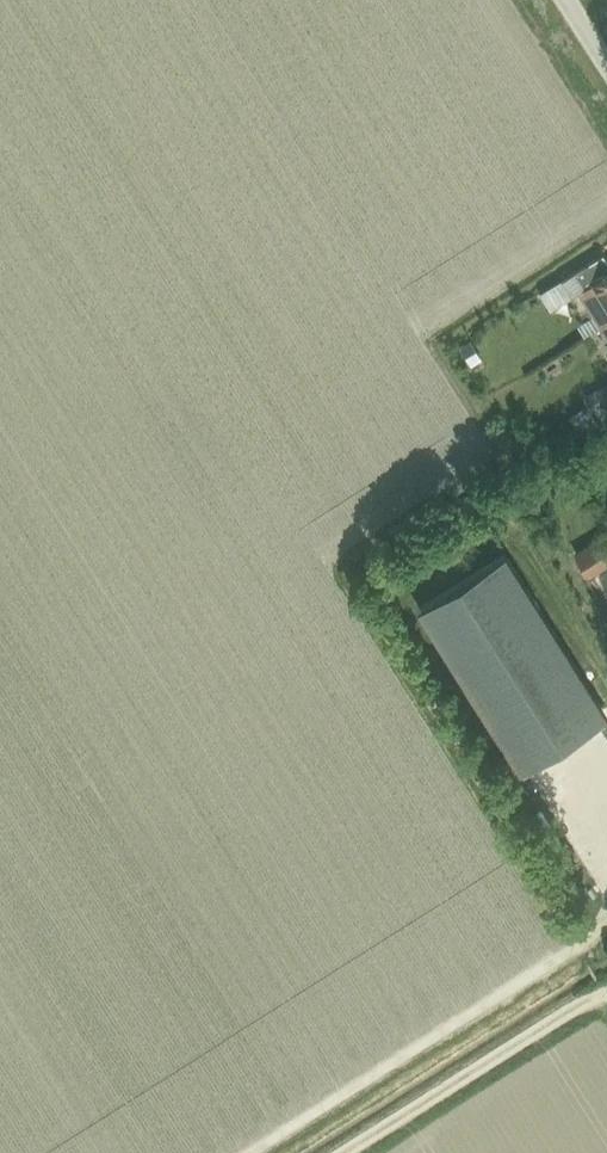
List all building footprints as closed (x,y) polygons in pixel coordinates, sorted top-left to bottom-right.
[(605,255),(563,281),(573,297),(582,292),(603,326),(606,324),(606,259),(605,255)] [(606,403),(606,381),(584,396),(594,412),(606,403)] [(576,552),(590,575),(606,564),(606,532),(576,552)] [(504,556),(422,607),(524,770),(606,719),(504,556)]
